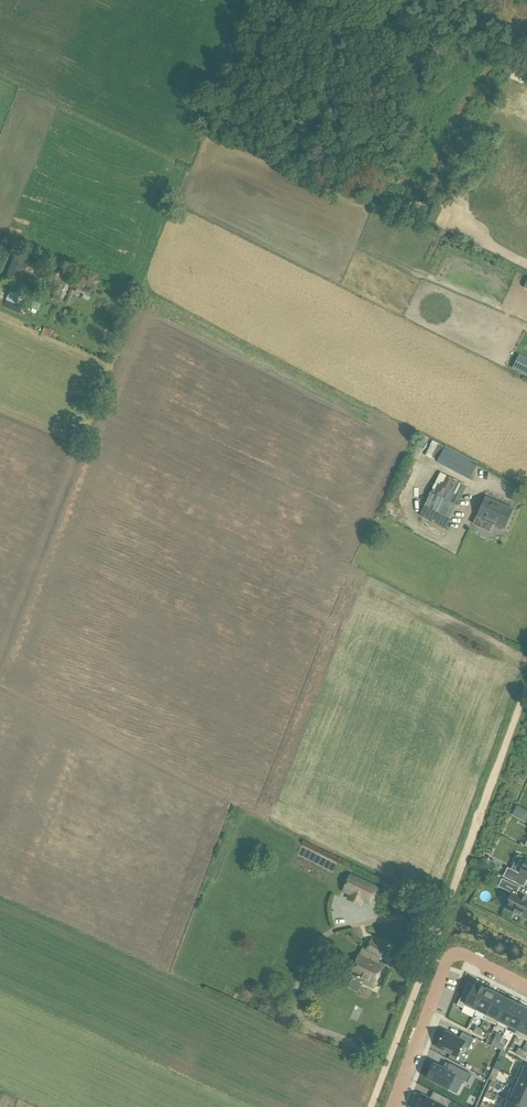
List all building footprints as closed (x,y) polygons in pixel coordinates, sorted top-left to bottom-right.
[(15,255),(7,276),(17,280),(21,269),(25,271),(27,264),(24,262),(25,259),(15,255)] [(51,298),(62,303),(72,278),(61,274),(51,298)] [(78,286),(76,291),(88,297),(91,292),(78,286)] [(15,287),(13,293),(20,295),(21,292),(22,290),(15,287)] [(7,300),(29,309),(34,298),(21,292),(20,295),(13,293),(10,292),(7,300)] [(53,332),(55,326),(47,322),(44,328),(53,332)] [(520,372),(526,359),(519,355),(512,368),(520,372)] [(479,464),(435,440),(427,456),(439,462),(438,463),(470,479),(473,475),(479,464)] [(451,519),(467,486),(440,473),(425,505),(451,519)] [(483,519),(504,529),(513,509),(491,499),(483,519)] [(517,872),(508,868),(504,877),(512,881),(517,872)] [(351,900),(360,904),(363,899),(371,902),(377,888),(353,877),(346,891),(354,894),(351,900)] [(520,895),(520,896),(517,895),(520,888),(503,879),(499,886),(512,893),(505,908),(526,920),(526,898),(520,895)] [(353,976),(365,981),(364,983),(374,988),(385,965),(378,962),(380,957),(382,957),(387,946),(373,939),(364,958),(362,957),(353,976)] [(463,992),(457,1005),(463,1008),(464,1006),(475,1012),(487,989),(477,984),(476,984),(474,986),(469,996),(464,993),(463,992)] [(487,989),(475,1012),(476,1012),(477,1009),(487,1014),(484,1019),(485,1019),(497,995),(487,990),(487,989)] [(497,995),(485,1019),(485,1020),(495,1025),(508,1000),(498,995),(497,995)] [(508,1000),(495,1025),(496,1025),(497,1023),(507,1028),(506,1030),(519,1006),(508,1000)] [(506,1030),(517,1036),(526,1016),(526,1010),(519,1006),(506,1030)] [(517,1036),(526,1041),(526,1016),(517,1036)] [(440,1040),(437,1047),(458,1058),(463,1047),(469,1050),(475,1039),(463,1033),(460,1039),(445,1031),(444,1033),(442,1032),(438,1039),(440,1040)] [(435,1066),(428,1080),(448,1090),(455,1077),(464,1082),(468,1084),(472,1076),(450,1065),(446,1072),(435,1066)] [(515,1077),(526,1082),(526,1068),(520,1065),(515,1077)] [(494,1068),(489,1079),(492,1080),(495,1081),(499,1070),(494,1068)] [(510,1088),(526,1095),(526,1082),(515,1077),(515,1078),(520,1080),(516,1090),(511,1088),(510,1088)] [(504,1098),(523,1106),(526,1106),(526,1095),(510,1088),(506,1099),(504,1098)] [(415,1106),(446,1106),(450,1100),(441,1096),(438,1103),(430,1099),(422,1095),(415,1106)] [(504,1098),(500,1106),(523,1106),(504,1098)]
